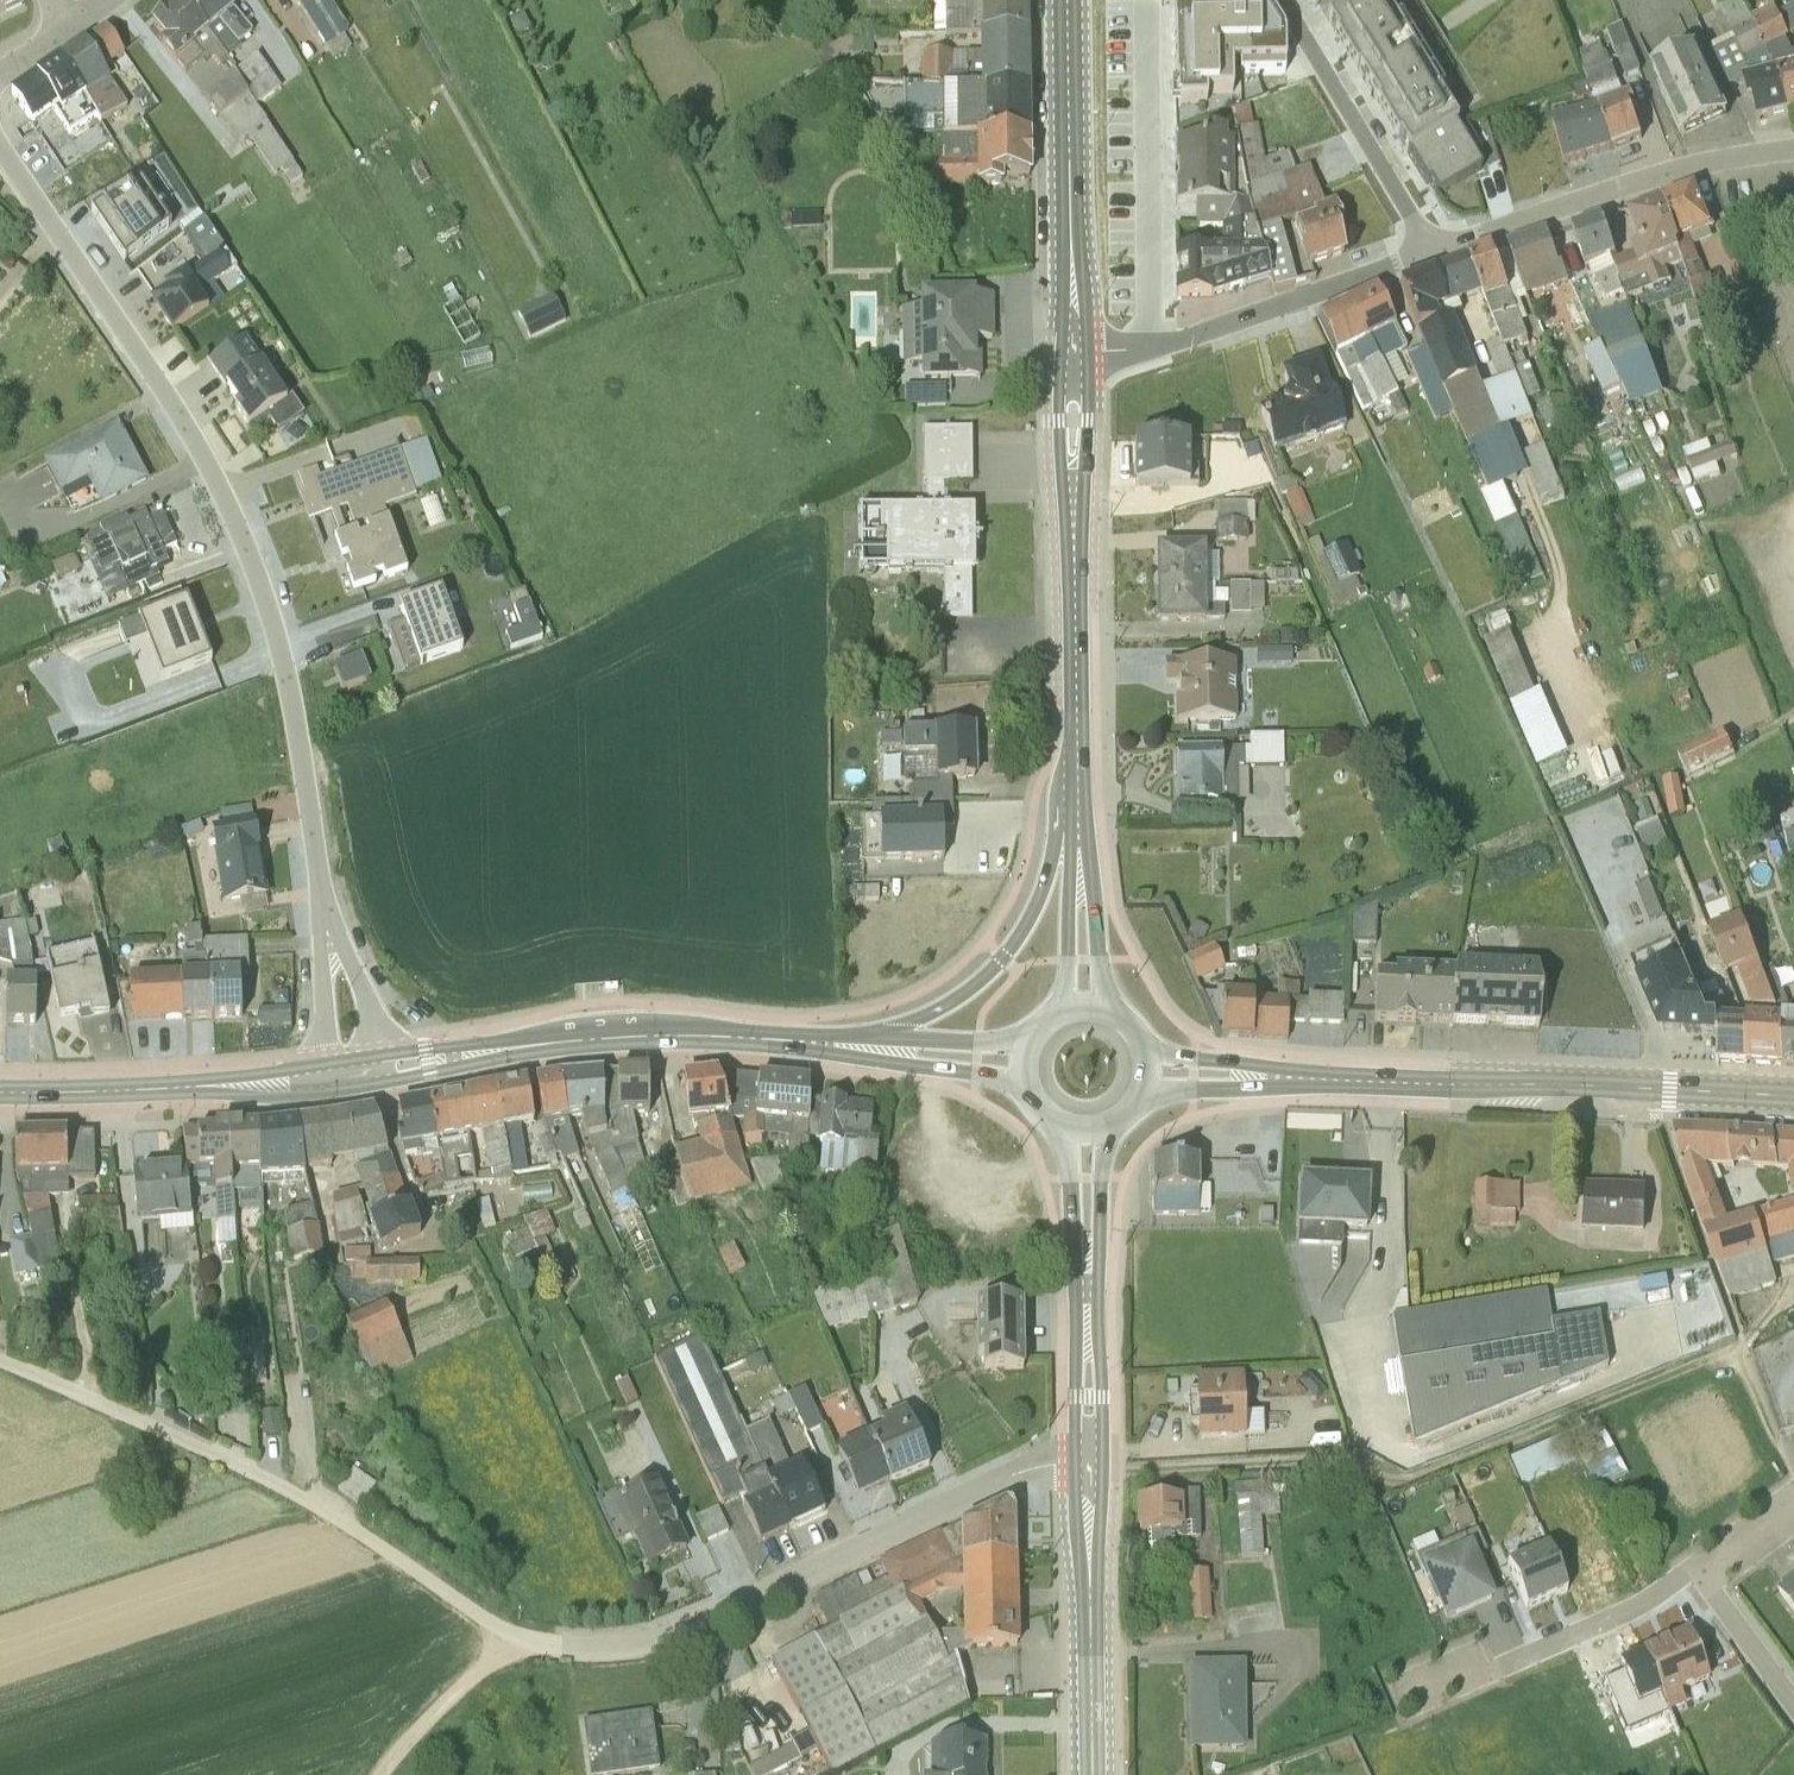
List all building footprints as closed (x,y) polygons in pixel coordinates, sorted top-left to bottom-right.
[(19,5),(16,0),(0,0),(0,15),(19,5)] [(220,66),(228,59),(181,0),(151,24),(164,41),(159,45),(175,65),(176,64),(185,74),(202,60),(205,64),(213,58),(220,66)] [(224,0),(181,0),(228,59),(239,49),(237,46),(252,33),(224,0)] [(347,33),(326,0),(291,0),(296,9),(299,8),(334,59),(351,47),(343,35),(347,33)] [(1025,0),(945,0),(945,5),(933,5),(933,35),(1026,33),(1025,0)] [(1453,126),(1446,110),(1455,105),(1446,89),(1451,86),(1407,14),(1401,18),(1393,5),(1386,9),(1380,0),(1371,0),(1345,16),(1342,11),(1326,21),(1364,82),(1364,85),(1406,154),(1453,126)] [(1641,142),(1642,141),(1633,118),(1638,116),(1639,115),(1631,97),(1630,96),(1625,98),(1606,53),(1603,52),(1600,44),(1599,44),(1598,45),(1584,11),(1574,14),(1569,0),(1555,0),(1596,109),(1612,151),(1641,142)] [(1719,9),(1732,37),(1710,48),(1730,89),(1743,85),(1748,103),(1751,102),(1757,124),(1764,124),(1788,117),(1776,74),(1750,18),(1740,0),(1738,0),(1719,9)] [(1789,37),(1774,7),(1750,18),(1776,74),(1788,117),(1793,115),(1793,54),(1785,39),(1789,37)] [(1781,13),(1791,35),(1793,33),(1793,7),(1781,13)] [(1283,39),(1266,10),(1232,10),(1214,10),(1197,10),(1196,12),(1173,13),(1173,21),(1174,84),(1176,84),(1177,102),(1179,104),(1203,104),(1204,94),(1231,93),(1231,64),(1239,63),(1240,74),(1285,73),(1283,39)] [(1621,25),(1607,30),(1624,78),(1639,72),(1621,25)] [(125,55),(106,29),(105,29),(60,60),(102,121),(127,106),(110,80),(118,74),(112,65),(125,55)] [(921,56),(921,83),(1027,88),(1026,33),(979,35),(979,55),(950,54),(950,55),(921,56)] [(852,40),(853,53),(872,52),(872,46),(897,45),(897,37),(852,40)] [(1729,117),(1697,49),(1696,49),(1651,70),(1663,94),(1660,95),(1680,140),(1685,138),(1687,140),(1724,122),(1723,119),(1729,117)] [(280,88),(256,57),(234,74),(255,106),(280,88)] [(60,60),(12,94),(31,123),(56,107),(72,130),(76,127),(81,135),(102,121),(60,60)] [(289,184),(301,177),(233,73),(203,98),(240,142),(247,136),(273,175),(280,171),(289,184)] [(1027,88),(903,83),(902,120),(911,121),(911,134),(1028,135),(1028,120),(1026,120),(1025,90),(1028,90),(1027,88)] [(1310,265),(1343,253),(1335,229),(1340,227),(1333,206),(1323,209),(1309,168),(1295,173),(1288,153),(1264,162),(1257,126),(1253,126),(1249,107),(1231,110),(1236,136),(1262,253),(1270,279),(1292,273),(1278,226),(1294,221),(1310,265)] [(1552,123),(1564,165),(1612,151),(1596,109),(1552,123)] [(1481,152),(1465,126),(1456,130),(1453,126),(1406,154),(1426,186),(1428,184),(1434,193),(1451,183),(1454,187),(1481,171),(1473,158),(1481,152)] [(881,140),(891,159),(901,154),(891,134),(881,140)] [(1029,176),(1028,135),(933,135),(933,162),(919,162),(919,165),(900,165),(899,166),(910,188),(919,187),(920,189),(1002,187),(1002,177),(1029,176)] [(1241,225),(1254,221),(1236,136),(1198,135),(1198,145),(1174,146),(1175,207),(1195,208),(1195,228),(1221,228),(1241,225)] [(140,184),(91,214),(124,263),(169,233),(140,184)] [(1695,308),(1719,298),(1710,275),(1706,276),(1693,247),(1712,239),(1708,231),(1713,228),(1704,206),(1702,207),(1694,189),(1663,201),(1695,308)] [(1663,201),(1635,212),(1642,232),(1636,235),(1639,244),(1632,247),(1634,254),(1617,260),(1616,256),(1613,257),(1627,298),(1670,281),(1666,268),(1680,262),(1663,201)] [(237,269),(205,218),(183,235),(202,267),(167,289),(169,293),(153,304),(173,335),(209,312),(225,301),(213,286),(237,269)] [(1602,218),(1572,229),(1585,268),(1589,267),(1593,277),(1594,277),(1598,288),(1606,298),(1624,292),(1613,257),(1616,256),(1602,218)] [(1221,228),(1221,253),(1262,253),(1254,221),(1241,225),(1221,228)] [(1547,230),(1508,243),(1526,295),(1568,280),(1562,262),(1558,263),(1547,230)] [(1508,243),(1469,256),(1483,292),(1502,339),(1505,345),(1521,340),(1523,346),(1528,344),(1526,338),(1527,338),(1522,321),(1527,318),(1520,301),(1527,298),(1508,243)] [(1270,279),(1262,253),(1221,253),(1176,252),(1176,297),(1211,297),(1269,279),(1270,279)] [(1483,292),(1469,258),(1400,283),(1414,316),(1426,345),(1454,411),(1488,489),(1502,484),(1517,516),(1531,509),(1500,429),(1532,416),(1505,345),(1502,339),(1485,345),(1499,380),(1483,386),(1454,316),(1453,313),(1464,309),(1461,301),(1483,292)] [(1375,289),(1346,303),(1364,340),(1368,338),(1394,384),(1405,377),(1393,354),(1406,347),(1394,323),(1392,324),(1375,289)] [(901,310),(903,366),(921,365),(921,383),(963,382),(963,379),(981,378),(981,349),(975,348),(975,340),(993,340),(993,296),(974,297),(974,292),(920,293),(920,310),(901,310)] [(518,314),(530,339),(564,322),(552,297),(518,314)] [(479,336),(459,299),(440,310),(461,346),(479,336)] [(1403,412),(1407,409),(1368,338),(1364,340),(1346,303),(1317,317),(1363,408),(1364,408),(1386,398),(1395,416),(1403,412)] [(1631,407),(1661,395),(1628,304),(1589,319),(1601,345),(1631,407)] [(244,341),(208,366),(226,391),(238,407),(234,409),(251,434),(269,422),(277,434),(303,416),(292,399),(286,403),(244,341)] [(1405,355),(1434,420),(1454,411),(1426,345),(1405,355)] [(1621,387),(1601,345),(1584,354),(1604,396),(1621,387)] [(1522,353),(1510,358),(1526,400),(1540,394),(1528,363),(1526,364),(1522,353)] [(1275,454),(1346,429),(1318,359),(1280,372),(1287,390),(1282,399),(1259,409),(1275,454)] [(905,390),(906,406),(944,405),(944,389),(905,390)] [(1560,394),(1537,403),(1546,427),(1550,426),(1555,440),(1571,434),(1566,420),(1570,418),(1560,394)] [(116,428),(44,466),(65,506),(91,493),(99,507),(145,483),(116,428)] [(937,580),(942,580),(944,622),(971,622),(971,571),(974,571),(973,512),(942,511),(942,485),(971,484),(970,440),(970,431),(922,431),(923,485),(924,511),(859,512),(859,571),(888,571),(888,574),(936,574),(937,580)] [(1185,437),(1134,439),(1135,487),(1197,485),(1197,470),(1186,470),(1185,437)] [(426,442),(319,480),(316,471),(297,478),(303,496),(299,498),(308,523),(330,516),(338,540),(334,542),(341,561),(346,560),(350,573),(346,575),(352,595),(375,587),(373,580),(381,577),(384,584),(407,575),(384,511),(415,499),(414,495),(441,485),(426,442)] [(1683,452),(1695,484),(1719,475),(1716,465),(1736,458),(1732,445),(1711,452),(1707,444),(1683,452)] [(1543,445),(1522,453),(1542,506),(1557,500),(1562,511),(1568,508),(1543,445)] [(1520,584),(1542,574),(1517,516),(1502,484),(1488,489),(1481,493),(1520,584)] [(444,528),(435,500),(420,506),(429,533),(444,528)] [(1215,523),(1215,543),(1247,543),(1247,523),(1254,523),(1254,503),(1216,503),(1216,522),(1215,523)] [(158,516),(155,511),(128,523),(126,518),(99,530),(101,536),(85,543),(112,599),(159,579),(155,572),(168,565),(163,554),(176,547),(161,515),(158,516)] [(1307,542),(1336,605),(1366,593),(1363,587),(1360,588),(1355,577),(1361,574),(1347,542),(1323,552),(1317,538),(1307,542)] [(1214,585),(1218,584),(1218,556),(1205,555),(1205,546),(1156,548),(1156,585),(1214,585)] [(1297,570),(1270,571),(1271,583),(1297,581),(1297,570)] [(1230,584),(1230,615),(1249,615),(1249,611),(1262,611),(1262,585),(1230,584)] [(1157,624),(1223,621),(1223,607),(1214,606),(1214,585),(1156,585),(1157,624)] [(403,672),(461,651),(451,625),(445,627),(435,596),(399,609),(405,626),(388,633),(403,672)] [(187,602),(119,628),(126,646),(145,639),(162,682),(211,663),(187,602)] [(505,636),(511,650),(541,639),(528,605),(514,610),(521,629),(505,636)] [(1277,630),(1277,645),(1296,644),(1296,630),(1277,630)] [(1510,702),(1535,693),(1509,631),(1484,641),(1510,702)] [(1257,649),(1257,664),(1291,664),(1291,648),(1257,649)] [(336,669),(344,689),(369,678),(361,658),(336,669)] [(1175,722),(1236,721),(1236,691),(1234,691),(1234,689),(1236,688),(1235,662),(1165,663),(1164,685),(1179,685),(1179,697),(1174,698),(1175,722)] [(908,789),(909,803),(952,802),(951,780),(976,780),(976,758),(978,758),(978,738),(975,738),(975,729),(933,730),(933,731),(902,733),(902,756),(905,757),(906,788),(906,789),(908,789)] [(1713,739),(1678,756),(1687,777),(1733,755),(1723,734),(1713,739)] [(1178,750),(1178,803),(1237,801),(1236,767),(1243,767),(1244,769),(1283,767),(1282,736),(1249,736),(1249,748),(1178,750)] [(1680,778),(1663,781),(1669,819),(1686,816),(1680,778)] [(952,823),(952,802),(909,803),(870,804),(870,817),(860,817),(860,823),(862,863),(945,863),(944,829),(952,828),(952,823)] [(257,847),(251,811),(250,810),(221,814),(223,828),(211,830),(213,843),(206,845),(208,852),(214,851),(223,904),(239,901),(242,915),(267,910),(265,896),(265,895),(262,896),(254,848),(256,848),(257,847)] [(1657,819),(1635,829),(1644,852),(1667,843),(1657,819)] [(1755,830),(1751,831),(1755,846),(1776,840),(1772,825),(1769,826),(1767,819),(1753,823),(1755,830)] [(1635,888),(1649,924),(1664,917),(1650,882),(1635,888)] [(1350,918),(1349,944),(1375,945),(1376,906),(1350,918)] [(1753,1065),(1783,1067),(1784,1009),(1776,1008),(1741,919),(1708,932),(1728,976),(1739,972),(1752,1007),(1753,1016),(1753,1065)] [(1194,921),(1185,938),(1199,946),(1208,929),(1194,921)] [(1478,921),(1477,956),(1525,957),(1526,922),(1478,921)] [(5,1026),(36,1026),(36,982),(35,982),(25,923),(0,926),(0,965),(6,967),(12,967),(13,981),(6,982),(5,1026)] [(131,1022),(212,1019),(210,943),(201,944),(201,939),(199,939),(199,931),(185,931),(185,948),(193,948),(193,956),(181,957),(181,976),(129,979),(131,1022)] [(210,943),(212,1019),(241,1018),(239,976),(248,976),(246,941),(210,943)] [(1661,1034),(1718,1036),(1717,1063),(1747,1065),(1746,1019),(1733,1018),(1715,983),(1697,990),(1677,943),(1675,941),(1631,961),(1630,962),(1660,1033),(1661,1034)] [(1253,998),(1259,998),(1250,971),(1237,974),(1224,968),(1214,946),(1183,961),(1193,984),(1194,986),(1216,1038),(1252,1039),(1253,998)] [(92,947),(46,956),(60,1020),(78,1015),(78,1014),(88,1012),(90,1018),(108,1017),(92,947)] [(1453,972),(1451,1025),(1488,1026),(1501,1026),(1537,1027),(1536,967),(1503,965),(1490,965),(1460,964),(1456,964),(1456,972),(1453,972)] [(1451,1025),(1453,972),(1394,969),(1394,971),(1376,971),(1375,978),(1373,1021),(1451,1025)] [(1764,977),(1776,1008),(1784,1009),(1784,1020),(1783,1067),(1793,1067),(1793,1007),(1790,1007),(1776,972),(1764,977)] [(1253,998),(1252,1039),(1287,1041),(1287,1022),(1289,985),(1277,985),(1277,999),(1259,998),(1253,998)] [(1289,985),(1287,1022),(1342,1024),(1343,997),(1308,996),(1308,1001),(1298,1001),(1299,985),(1289,985)] [(258,1011),(258,1028),(290,1026),(290,1009),(258,1011)] [(649,1114),(648,1072),(602,1074),(606,1134),(631,1189),(650,1182),(637,1141),(631,1115),(649,1114)] [(612,1197),(631,1189),(606,1134),(602,1074),(559,1077),(567,1120),(568,1121),(581,1117),(585,1138),(612,1197)] [(673,1149),(690,1203),(690,1204),(751,1188),(732,1120),(717,1074),(684,1077),(689,1120),(691,1121),(693,1128),(695,1128),(698,1142),(673,1149)] [(808,1082),(717,1074),(732,1120),(741,1120),(742,1136),(744,1136),(744,1145),(760,1145),(760,1137),(763,1137),(764,1135),(788,1137),(788,1158),(808,1155),(809,1137),(808,1082)] [(559,1077),(536,1081),(544,1125),(548,1138),(556,1156),(559,1155),(562,1162),(579,1156),(568,1121),(559,1077)] [(496,1089),(512,1175),(527,1173),(520,1126),(534,1124),(526,1083),(496,1089)] [(476,1174),(477,1183),(512,1179),(512,1178),(496,1089),(466,1094),(472,1133),(474,1133),(477,1150),(478,1150),(484,1149),(489,1172),(476,1174)] [(428,1101),(444,1188),(477,1183),(476,1174),(468,1135),(472,1133),(466,1094),(428,1101)] [(820,1173),(874,1177),(877,1145),(869,1144),(872,1106),(846,1104),(846,1102),(821,1100),(820,1105),(809,1103),(809,1137),(817,1139),(817,1144),(822,1144),(820,1173)] [(431,1154),(433,1162),(438,1161),(438,1160),(428,1101),(398,1106),(403,1129),(396,1131),(399,1149),(401,1150),(403,1155),(419,1152),(420,1157),(431,1154)] [(296,1122),(305,1170),(331,1166),(331,1162),(354,1159),(357,1168),(355,1169),(361,1190),(396,1178),(372,1111),(296,1122)] [(296,1122),(258,1126),(258,1127),(263,1187),(303,1184),(302,1172),(305,1172),(296,1122)] [(258,1127),(229,1128),(233,1209),(262,1208),(263,1187),(258,1127)] [(214,1187),(218,1246),(235,1245),(229,1128),(182,1131),(188,1188),(214,1187)] [(1772,1171),(1774,1135),(1727,1131),(1674,1130),(1680,1162),(1697,1210),(1711,1253),(1729,1298),(1730,1298),(1775,1284),(1775,1283),(1754,1214),(1729,1221),(1721,1204),(1713,1185),(1723,1181),(1718,1167),(1772,1171)] [(14,1134),(15,1173),(29,1237),(38,1271),(61,1265),(53,1236),(55,1235),(48,1198),(67,1197),(69,1196),(67,1179),(92,1179),(95,1178),(94,1133),(93,1132),(14,1134)] [(1774,1135),(1772,1171),(1788,1172),(1792,1198),(1793,1198),(1793,1136),(1774,1135)] [(537,1142),(548,1169),(557,1165),(554,1157),(556,1156),(548,1138),(537,1142)] [(674,1153),(661,1156),(666,1185),(677,1209),(690,1203),(674,1153)] [(777,1160),(750,1163),(764,1196),(784,1191),(777,1160)] [(1151,1162),(1154,1214),(1198,1214),(1198,1211),(1209,1211),(1209,1186),(1198,1186),(1197,1162),(1151,1162)] [(185,1165),(132,1170),(136,1223),(159,1220),(160,1234),(192,1231),(185,1165)] [(416,1184),(421,1196),(444,1188),(440,1176),(416,1184)] [(362,1190),(373,1218),(405,1206),(396,1178),(362,1190)] [(1301,1179),(1299,1244),(1343,1246),(1344,1228),(1365,1229),(1367,1182),(1301,1179)] [(1475,1214),(1475,1227),(1513,1227),(1513,1214),(1519,1213),(1518,1185),(1473,1186),(1473,1214),(1475,1214)] [(1583,1188),(1582,1231),(1643,1233),(1645,1190),(1583,1188)] [(337,1235),(367,1227),(355,1189),(333,1195),(337,1235)] [(69,1199),(71,1252),(124,1251),(116,1198),(69,1199)] [(316,1225),(312,1205),(284,1211),(288,1231),(316,1225)] [(409,1205),(369,1220),(380,1249),(420,1234),(409,1205)] [(525,1227),(515,1229),(527,1277),(559,1270),(550,1233),(556,1232),(551,1210),(523,1217),(525,1227)] [(286,1232),(290,1261),(323,1254),(317,1225),(286,1232)] [(337,1235),(339,1247),(362,1242),(359,1230),(337,1235)] [(921,1302),(902,1231),(872,1238),(884,1283),(861,1285),(809,1293),(826,1330),(918,1304),(921,1302)] [(8,1241),(16,1277),(38,1271),(29,1237),(8,1241)] [(345,1262),(370,1261),(369,1249),(344,1250),(345,1262)] [(301,1259),(304,1272),(322,1268),(321,1255),(301,1259)] [(418,1261),(351,1264),(351,1280),(365,1279),(365,1285),(419,1283),(418,1261)] [(1549,1320),(1544,1292),(1543,1291),(1392,1317),(1391,1318),(1400,1364),(1551,1340),(1549,1320)] [(1793,1324),(1793,1295),(1784,1298),(1792,1324),(1793,1324)] [(385,1302),(346,1321),(364,1363),(375,1378),(411,1360),(385,1302)] [(1021,1303),(975,1303),(976,1356),(982,1356),(982,1371),(1022,1370),(1021,1303)] [(1701,1336),(1731,1323),(1724,1305),(1694,1318),(1701,1336)] [(1606,1367),(1596,1317),(1550,1324),(1551,1340),(1400,1364),(1412,1446),(1413,1447),(1605,1368),(1606,1367)] [(261,1332),(246,1333),(250,1387),(264,1386),(261,1332)] [(741,1506),(760,1546),(790,1532),(701,1338),(653,1360),(720,1506),(744,1496),(747,1503),(741,1506)] [(248,1384),(242,1339),(228,1340),(232,1374),(233,1374),(233,1383),(220,1384),(222,1420),(250,1419),(248,1384)] [(744,1362),(750,1376),(768,1368),(762,1354),(744,1362)] [(1197,1392),(1187,1393),(1188,1425),(1198,1425),(1199,1438),(1262,1436),(1261,1413),(1244,1414),(1242,1378),(1197,1379),(1197,1392)] [(190,1397),(193,1425),(212,1422),(208,1386),(191,1388),(192,1396),(190,1397)] [(822,1426),(803,1390),(787,1398),(806,1435),(822,1426)] [(780,1419),(794,1412),(787,1399),(774,1406),(780,1419)] [(930,1467),(905,1410),(880,1421),(883,1430),(869,1436),(891,1485),(930,1467)] [(278,1412),(262,1412),(263,1436),(280,1435),(278,1412)] [(745,1434),(790,1532),(826,1514),(802,1463),(801,1463),(789,1468),(769,1423),(745,1434)] [(850,1484),(858,1500),(891,1485),(869,1436),(835,1452),(842,1468),(837,1470),(845,1486),(850,1484)] [(1568,1465),(1569,1464),(1557,1439),(1506,1462),(1518,1487),(1568,1465)] [(1587,1464),(1601,1491),(1630,1476),(1616,1449),(1587,1464)] [(352,1469),(336,1491),(360,1507),(375,1485),(352,1469)] [(1283,1480),(1234,1484),(1235,1498),(1236,1498),(1241,1559),(1262,1557),(1260,1517),(1279,1515),(1277,1495),(1285,1494),(1283,1480)] [(685,1548),(655,1481),(622,1496),(629,1512),(625,1514),(648,1565),(685,1548)] [(1147,1532),(1148,1547),(1151,1549),(1171,1549),(1173,1546),(1174,1531),(1175,1535),(1181,1541),(1199,1539),(1198,1492),(1182,1493),(1181,1500),(1136,1502),(1137,1532),(1147,1532)] [(888,1579),(862,1591),(871,1608),(909,1588),(962,1560),(1014,1558),(1014,1512),(1006,1504),(882,1563),(880,1564),(888,1579)] [(728,1532),(717,1508),(692,1519),(704,1544),(728,1532)] [(1466,1508),(1461,1510),(1451,1515),(1458,1532),(1468,1528),(1474,1526),(1466,1508)] [(1476,1533),(1416,1558),(1435,1604),(1438,1603),(1446,1619),(1490,1600),(1472,1559),(1484,1554),(1476,1533)] [(1566,1592),(1546,1546),(1506,1564),(1526,1610),(1566,1592)] [(970,1648),(1016,1646),(1014,1558),(962,1560),(909,1588),(919,1605),(945,1592),(962,1591),(963,1635),(934,1635),(947,1660),(970,1648)] [(1207,1572),(1186,1574),(1189,1623),(1210,1623),(1207,1572)] [(830,1628),(871,1608),(862,1591),(856,1577),(855,1576),(828,1589),(828,1590),(814,1597),(830,1628)] [(1782,1587),(1783,1590),(1779,1593),(1793,1613),(1793,1578),(1782,1587)] [(947,1660),(919,1605),(909,1588),(871,1608),(830,1628),(770,1660),(805,1725),(786,1735),(791,1744),(747,1769),(750,1774),(771,1774),(799,1759),(801,1761),(818,1751),(831,1774),(832,1774),(967,1705),(968,1704),(963,1686),(967,1684),(958,1655),(957,1655),(947,1660)] [(1708,1679),(1688,1634),(1642,1653),(1667,1713),(1684,1706),(1678,1692),(1708,1679)] [(1189,1750),(1246,1750),(1245,1663),(1188,1663),(1189,1750)] [(583,1724),(590,1774),(625,1774),(658,1770),(650,1714),(583,1724)] [(985,1767),(986,1767),(985,1742),(977,1742),(973,1738),(939,1740),(930,1744),(930,1774),(985,1774),(985,1767)]
